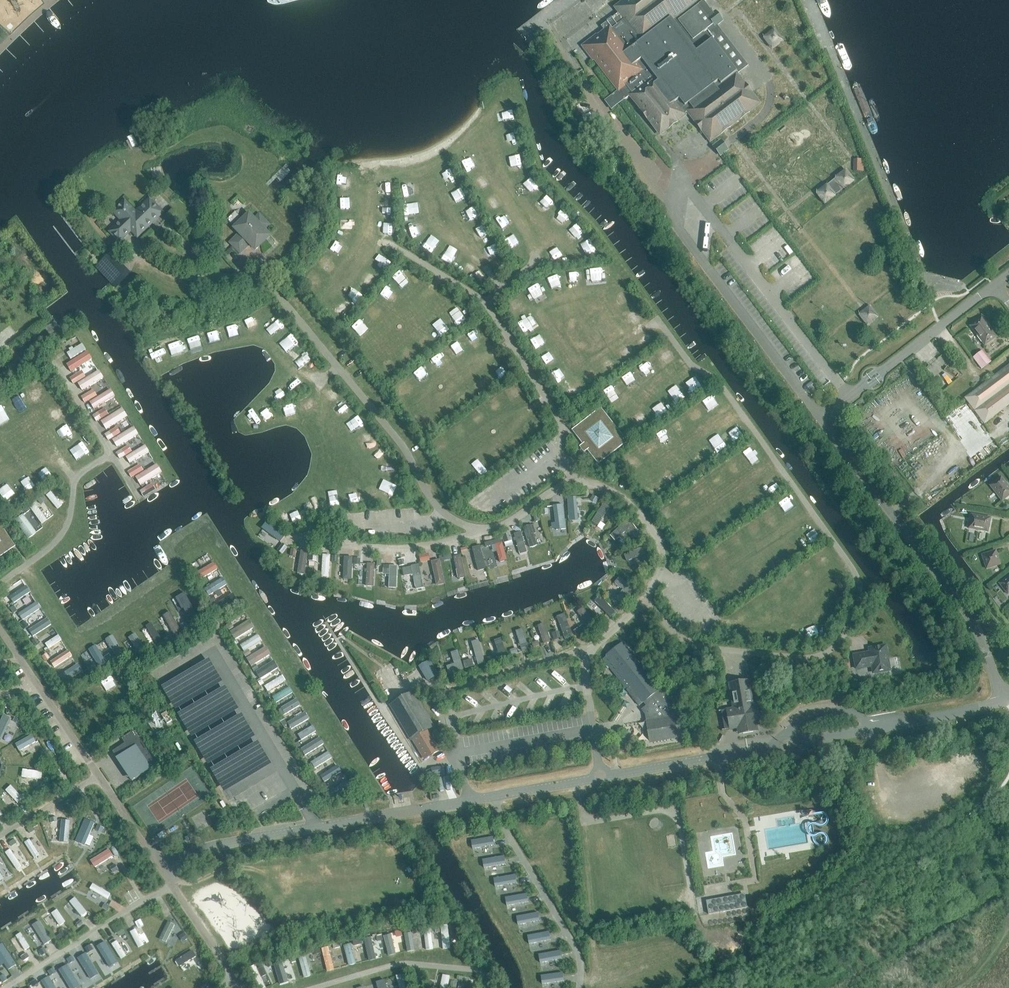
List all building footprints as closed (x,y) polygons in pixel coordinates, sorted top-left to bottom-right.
[(687,111),(710,141),(713,139),(759,104),(751,94),(736,73),(737,72),(713,40),(717,37),(710,28),(711,27),(719,21),(713,14),(703,1),(703,2),(699,5),(696,1),(697,0),(626,0),(616,8),(621,15),(608,26),(609,28),(597,37),(596,36),(596,35),(581,46),(592,61),(595,59),(619,90),(625,85),(632,94),(630,95),(630,96),(660,134),(685,115),(683,114),(687,111)] [(774,32),(766,38),(772,46),(780,40),(774,32)] [(739,63),(741,69),(748,67),(747,61),(739,63)] [(865,171),(866,160),(856,159),(855,171),(865,171)] [(850,172),(817,193),(825,204),(857,183),(850,172)] [(527,184),(531,191),(538,187),(533,180),(527,184)] [(138,236),(144,230),(145,230),(142,227),(145,223),(147,225),(161,211),(150,200),(136,214),(125,202),(114,213),(122,221),(111,232),(120,242),(131,230),(135,234),(135,233),(138,236)] [(256,250),(270,236),(264,230),(269,225),(259,216),(255,221),(249,215),(244,221),(235,212),(227,220),(235,228),(235,229),(240,234),(231,243),(240,253),(250,244),(256,250)] [(407,228),(413,237),(422,231),(416,222),(407,228)] [(382,235),(396,235),(396,227),(382,226),(382,235)] [(480,237),(483,240),(491,235),(485,226),(477,232),(480,237)] [(423,245),(430,252),(440,241),(433,235),(423,245)] [(111,253),(96,267),(98,269),(107,278),(121,264),(111,253)] [(398,278),(404,284),(412,275),(406,269),(398,278)] [(603,281),(603,269),(587,270),(588,282),(603,281)] [(372,273),(364,281),(372,288),(380,280),(372,273)] [(538,284),(529,291),(536,301),(545,294),(538,284)] [(444,310),(456,317),(462,308),(450,301),(444,310)] [(878,317),(870,306),(859,314),(867,325),(878,317)] [(528,317),(519,324),(527,335),(536,328),(528,317)] [(981,318),(970,326),(985,345),(996,337),(981,318)] [(281,320),(271,326),(275,333),(285,327),(281,320)] [(229,339),(240,336),(237,325),(225,328),(229,339)] [(72,360),(88,351),(84,344),(68,352),(72,360)] [(668,347),(655,355),(662,366),(675,358),(668,347)] [(992,361),(983,350),(973,358),(981,369),(992,361)] [(980,419),(984,424),(994,417),(1008,406),(1008,365),(965,399),(980,419)] [(74,384),(79,381),(75,375),(70,378),(74,384)] [(697,378),(687,384),(693,394),(703,388),(697,378)] [(582,381),(571,385),(575,396),(586,392),(582,381)] [(81,397),(85,403),(91,400),(87,393),(81,397)] [(102,422),(108,432),(130,417),(123,407),(102,422)] [(601,409),(573,431),(599,463),(626,441),(601,409)] [(93,416),(97,422),(103,418),(99,412),(93,416)] [(346,424),(352,433),(365,423),(359,415),(346,424)] [(371,430),(357,439),(364,449),(377,440),(371,430)] [(105,435),(109,441),(115,437),(111,431),(105,435)] [(74,447),(82,458),(91,452),(83,441),(74,447)] [(147,445),(127,457),(132,465),(151,453),(147,445)] [(116,453),(120,459),(126,455),(122,449),(116,453)] [(389,476),(389,477),(398,475),(395,459),(379,462),(382,477),(389,476)] [(128,472),(132,478),(137,474),(134,468),(128,472)] [(466,489),(473,483),(468,475),(460,480),(466,489)] [(1008,495),(1008,487),(1001,477),(990,485),(1002,501),(1008,495)] [(140,491),(144,497),(150,494),(146,487),(140,491)] [(59,510),(64,506),(53,492),(48,496),(59,510)] [(43,496),(37,500),(41,505),(46,501),(43,496)] [(576,497),(567,498),(569,520),(578,520),(576,497)] [(319,498),(309,501),(312,512),(322,509),(319,498)] [(609,508),(610,507),(604,503),(591,521),(598,525),(607,512),(616,518),(618,514),(609,508)] [(25,514),(31,511),(27,505),(21,509),(25,514)] [(32,508),(43,525),(49,521),(38,505),(32,508)] [(288,525),(301,522),(297,505),(284,508),(288,525)] [(552,530),(567,530),(566,505),(551,506),(552,530)] [(17,520),(30,540),(39,534),(26,514),(17,520)] [(988,532),(990,518),(971,515),(969,528),(988,532)] [(634,540),(640,534),(627,520),(610,535),(616,541),(626,531),(634,540)] [(280,542),(286,536),(271,524),(266,531),(280,542)] [(9,550),(8,549),(5,545),(6,541),(9,539),(0,525),(0,555),(9,550)] [(540,546),(534,525),(525,528),(531,548),(540,546)] [(504,543),(510,541),(507,532),(501,533),(504,543)] [(520,554),(527,553),(526,532),(518,533),(520,554)] [(485,547),(495,545),(500,563),(508,560),(501,538),(484,543),(485,547)] [(288,547),(283,543),(277,550),(282,554),(288,547)] [(481,546),(474,548),(481,572),(489,569),(481,546)] [(648,570),(653,568),(645,546),(624,554),(627,561),(641,555),(647,569),(647,568),(648,570)] [(987,569),(1000,564),(996,550),(982,555),(987,569)] [(309,552),(308,561),(317,562),(317,553),(309,552)] [(419,555),(421,563),(430,561),(428,553),(419,555)] [(332,577),(332,555),(324,555),(323,576),(332,577)] [(464,556),(456,557),(458,579),(466,578),(464,556)] [(437,586),(446,585),(443,560),(434,561),(437,586)] [(376,586),(376,564),(368,564),(368,586),(376,586)] [(416,589),(424,588),(419,564),(411,566),(411,567),(403,568),(404,576),(413,575),(416,589)] [(397,588),(397,566),(383,565),(383,574),(389,575),(389,588),(397,588)] [(1008,593),(1008,575),(999,583),(1008,594),(1008,593)] [(622,605),(635,590),(619,577),(615,583),(623,589),(615,599),(622,605)] [(6,609),(28,592),(24,586),(1,602),(6,609)] [(4,598),(9,595),(5,590),(1,593),(4,598)] [(208,598),(212,603),(217,600),(213,594),(208,598)] [(215,605),(219,612),(239,601),(235,594),(215,605)] [(595,603),(610,619),(617,612),(602,597),(595,603)] [(188,598),(182,602),(196,625),(202,621),(188,598)] [(576,635),(594,623),(583,607),(577,612),(585,623),(573,631),(576,635)] [(171,612),(165,616),(178,638),(184,634),(171,612)] [(567,614),(558,617),(567,641),(576,638),(567,614)] [(599,625),(604,620),(601,617),(596,621),(599,625)] [(186,622),(180,625),(183,630),(189,627),(186,622)] [(160,647),(166,643),(153,623),(143,630),(152,643),(155,641),(160,647)] [(546,644),(553,642),(546,623),(539,626),(546,644)] [(49,628),(35,635),(38,642),(52,634),(49,628)] [(517,631),(523,652),(531,649),(525,629),(517,631)] [(552,633),(554,640),(561,638),(558,631),(552,633)] [(146,650),(135,634),(129,637),(140,654),(146,650)] [(106,640),(118,659),(126,655),(114,635),(106,640)] [(503,638),(496,641),(502,659),(509,657),(503,638)] [(481,640),(473,643),(479,666),(487,664),(481,640)] [(678,717),(680,717),(680,716),(678,716),(666,702),(669,699),(665,693),(662,696),(659,692),(659,691),(622,644),(602,659),(639,707),(644,703),(647,707),(642,711),(646,716),(647,722),(647,723),(650,742),(681,737),(678,717)] [(874,652),(854,656),(856,669),(872,666),(874,673),(889,670),(885,646),(873,648),(874,652)] [(99,660),(103,658),(97,647),(93,649),(99,660)] [(159,653),(156,649),(151,652),(153,657),(159,653)] [(449,674),(464,670),(458,650),(451,652),(454,664),(447,666),(449,674)] [(47,653),(42,656),(45,661),(50,658),(47,653)] [(65,653),(50,663),(54,668),(68,659),(65,653)] [(463,662),(465,669),(474,666),(472,659),(463,662)] [(429,662),(419,667),(428,681),(437,675),(429,662)] [(70,679),(84,670),(80,664),(66,673),(70,679)] [(284,675),(265,686),(269,692),(288,682),(284,675)] [(737,728),(738,734),(743,734),(754,732),(758,731),(757,725),(762,724),(762,723),(759,724),(756,705),(759,705),(759,704),(752,705),(752,702),(748,681),(730,684),(734,708),(719,711),(719,712),(722,711),(725,729),(722,730),(728,729),(737,728)] [(274,696),(277,702),(295,694),(292,688),(274,696)] [(413,693),(391,706),(391,707),(392,707),(412,740),(411,741),(411,742),(413,741),(423,758),(431,754),(432,756),(440,752),(427,732),(434,728),(413,693)] [(162,715),(167,724),(172,721),(167,712),(162,715)] [(292,730),(311,720),(307,713),(288,723),(292,730)] [(13,719),(5,715),(0,726),(0,740),(3,741),(13,719)] [(16,715),(13,721),(20,724),(23,718),(16,715)] [(303,741),(318,732),(315,726),(300,735),(303,741)] [(127,742),(115,750),(120,756),(117,758),(132,781),(157,765),(137,735),(134,731),(124,737),(127,742)] [(17,744),(21,752),(38,743),(33,735),(17,744)] [(299,751),(304,758),(326,744),(321,737),(299,751)] [(44,747),(40,750),(44,757),(48,755),(44,747)] [(311,762),(314,769),(334,760),(331,753),(311,762)] [(435,777),(447,775),(445,766),(433,768),(435,777)] [(340,767),(325,776),(328,781),(343,772),(340,767)] [(24,770),(23,778),(43,780),(44,772),(24,770)] [(317,781),(320,786),(325,783),(322,778),(317,781)] [(7,791),(19,804),(25,799),(12,786),(7,791)] [(91,836),(96,824),(86,820),(77,843),(91,848),(96,838),(91,836)] [(71,821),(64,823),(65,829),(72,828),(71,821)] [(58,824),(52,826),(56,846),(63,845),(58,824)] [(38,837),(32,840),(41,854),(46,851),(38,837)] [(494,837),(473,841),(475,849),(496,845),(494,837)] [(31,840),(26,843),(36,859),(41,856),(31,840)] [(12,849),(6,853),(18,871),(24,867),(12,849)] [(21,850),(16,854),(24,866),(29,863),(21,850)] [(111,850),(91,860),(95,868),(115,858),(111,850)] [(506,857),(484,861),(486,869),(507,865),(506,857)] [(118,870),(115,864),(110,867),(113,873),(118,870)] [(516,876),(495,880),(497,888),(518,884),(516,876)] [(109,900),(112,894),(94,884),(91,890),(109,900)] [(528,894),(507,898),(508,906),(530,902),(528,894)] [(744,898),(744,897),(708,904),(708,901),(707,901),(709,915),(748,908),(748,907),(745,907),(744,898)] [(77,898),(71,902),(83,918),(89,914),(77,898)] [(61,927),(67,923),(59,910),(52,914),(61,927)] [(539,913),(518,917),(520,925),(541,921),(539,913)] [(140,920),(135,922),(138,928),(143,925),(140,920)] [(33,926),(43,947),(52,943),(42,921),(33,926)] [(169,922),(161,940),(168,943),(176,925),(169,922)] [(521,931),(539,929),(539,923),(520,925),(521,931)] [(451,950),(451,927),(443,927),(443,950),(451,950)] [(433,928),(426,928),(427,951),(434,950),(433,928)] [(137,929),(131,932),(140,948),(146,945),(137,929)] [(35,944),(29,930),(23,932),(30,947),(35,944)] [(22,933),(17,937),(27,952),(32,949),(22,933)] [(406,934),(408,953),(415,952),(413,933),(406,934)] [(550,933),(529,937),(530,945),(552,941),(550,933)] [(391,957),(397,955),(391,935),(385,937),(391,957)] [(373,937),(365,939),(371,962),(378,960),(373,937)] [(118,941),(113,945),(123,960),(128,956),(118,941)] [(345,946),(350,966),(358,964),(353,943),(345,946)] [(6,973),(18,966),(4,944),(0,947),(0,964),(6,973)] [(327,972),(335,971),(332,947),(324,948),(327,972)] [(561,951),(540,955),(542,963),(563,959),(561,951)] [(177,960),(180,967),(198,958),(195,952),(177,960)] [(30,957),(27,953),(21,957),(23,961),(30,957)] [(307,955),(300,957),(305,978),(313,977),(307,955)] [(204,965),(200,958),(196,961),(200,967),(204,965)] [(280,985),(289,984),(286,963),(277,965),(280,985)] [(257,969),(255,965),(249,968),(258,987),(266,987),(261,978),(267,975),(263,967),(257,969)] [(564,973),(542,977),(544,985),(565,981),(564,973)] [(400,987),(408,987),(404,974),(397,976),(400,987)] [(441,987),(449,987),(452,977),(444,975),(441,987)] [(385,979),(376,982),(378,987),(387,987),(385,979)]
